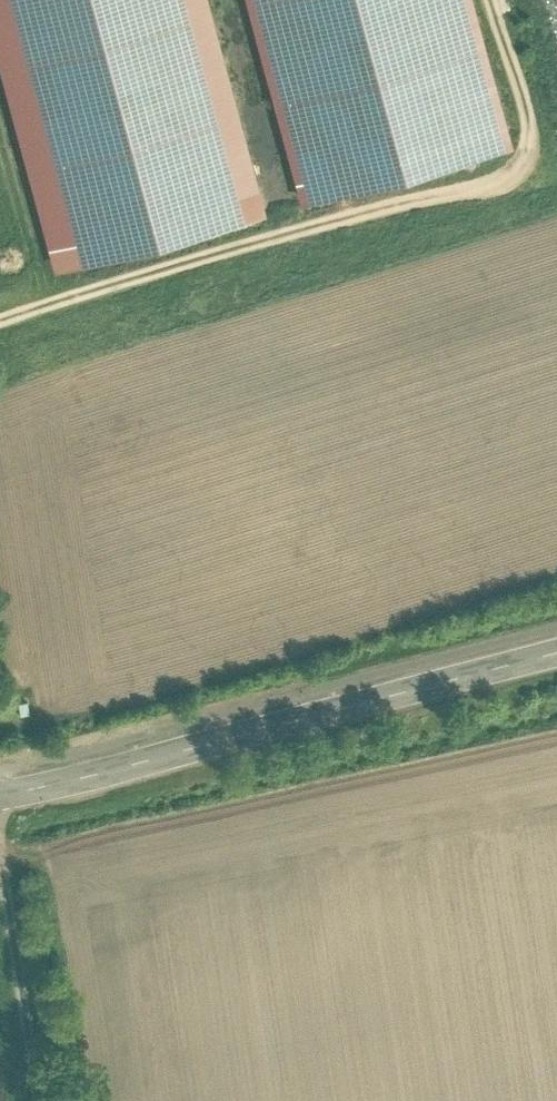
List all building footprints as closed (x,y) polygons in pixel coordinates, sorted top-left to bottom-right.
[(53,271),(268,214),(212,0),(0,0),(0,71),(53,271)] [(300,199),(510,143),(472,0),(247,0),(300,199)]
